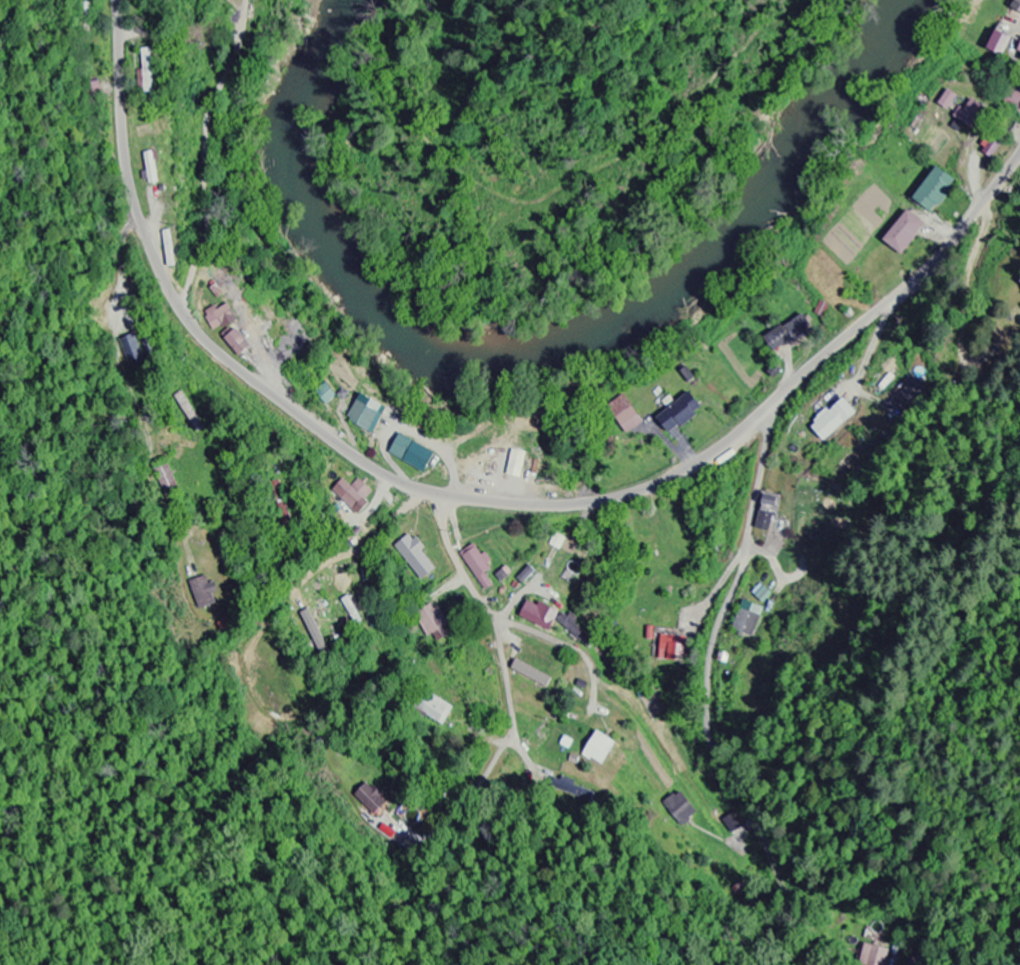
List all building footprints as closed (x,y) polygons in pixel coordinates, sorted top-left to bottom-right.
[(1009,3),(1016,7),(1013,13),(1019,17),(1019,0),(1011,0),(1009,3)] [(1001,60),(1010,39),(990,31),(981,51),(1001,60)] [(149,94),(159,93),(158,49),(147,49),(149,94)] [(942,106),(955,113),(963,96),(950,89),(942,106)] [(1012,90),(1004,106),(1019,113),(1019,94),(1012,90)] [(961,107),(955,119),(982,131),(992,110),(972,100),(967,110),(961,107)] [(988,148),(985,155),(996,160),(1003,144),(989,137),(985,146),(988,148)] [(149,172),(144,173),(145,184),(162,183),(159,152),(147,154),(149,172)] [(917,198),(935,214),(962,183),(945,167),(917,198)] [(888,242),(907,257),(932,226),(913,211),(888,242)] [(220,311),(218,307),(206,313),(217,334),(243,321),(234,304),(220,311)] [(818,330),(807,315),(771,340),(782,355),(818,330)] [(256,351),(243,330),(230,339),(242,359),(256,351)] [(661,420),(675,436),(709,409),(695,392),(661,420)] [(349,420),(378,436),(393,409),(364,393),(349,420)] [(629,396),(613,409),(633,435),(649,423),(629,396)] [(861,412),(849,399),(834,413),(831,410),(813,427),(828,443),(861,412)] [(433,475),(442,454),(403,436),(393,457),(433,475)] [(531,454),(517,450),(511,476),(525,479),(531,454)] [(371,500),(377,493),(362,479),(355,486),(346,478),(335,491),(365,518),(377,505),(371,500)] [(781,499),(767,496),(761,530),(776,533),(781,499)] [(424,583),(440,572),(425,552),(429,548),(422,539),(418,542),(413,535),(397,546),(424,583)] [(497,587),(489,575),(495,572),(479,547),(464,556),(488,593),(497,587)] [(221,606),(212,577),(192,583),(201,611),(221,606)] [(525,620),(557,633),(566,612),(546,604),(544,607),(532,602),(525,620)] [(757,637),(766,608),(745,602),(736,631),(757,637)] [(429,639),(437,636),(440,644),(451,639),(443,618),(445,617),(442,610),(421,618),(429,639)] [(325,641),(317,611),(306,614),(314,644),(325,641)] [(591,649),(602,636),(574,611),(563,624),(591,649)] [(552,689),(556,679),(520,662),(515,673),(552,689)] [(359,797),(380,816),(393,801),(373,783),(359,797)] [(669,800),(678,824),(704,815),(695,790),(669,800)] [(726,820),(734,835),(746,829),(738,814),(726,820)] [(865,957),(887,962),(890,949),(868,944),(865,957)]
